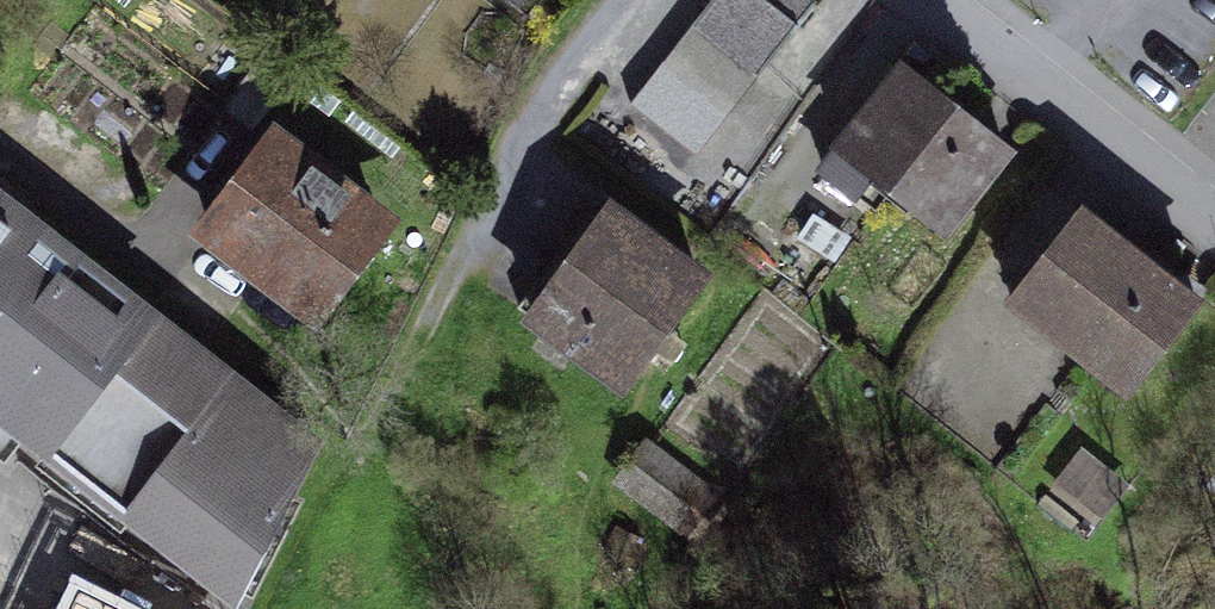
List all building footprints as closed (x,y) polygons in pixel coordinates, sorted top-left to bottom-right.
[(14,0),(0,0),(0,18),(14,0)] [(761,79),(817,7),(808,0),(715,0),(694,27),(761,79)] [(289,86),(263,65),(227,111),(253,132),(289,86)] [(894,189),(947,231),(1006,156),(900,72),(823,169),(876,211),(894,189)] [(212,234),(314,311),(381,223),(265,136),(232,180),(245,190),(212,234)] [(845,216),(773,168),(722,243),(794,291),(845,216)] [(0,199),(0,418),(237,603),(316,446),(0,199)] [(699,280),(598,206),(520,313),(621,387),(699,280)] [(1081,216),(1012,303),(1128,394),(1197,307),(1081,216)] [(1133,484),(1084,442),(1043,490),(1093,532),(1133,484)] [(718,506),(647,451),(622,482),(694,537),(718,506)] [(81,595),(73,608),(110,608),(81,595)]
